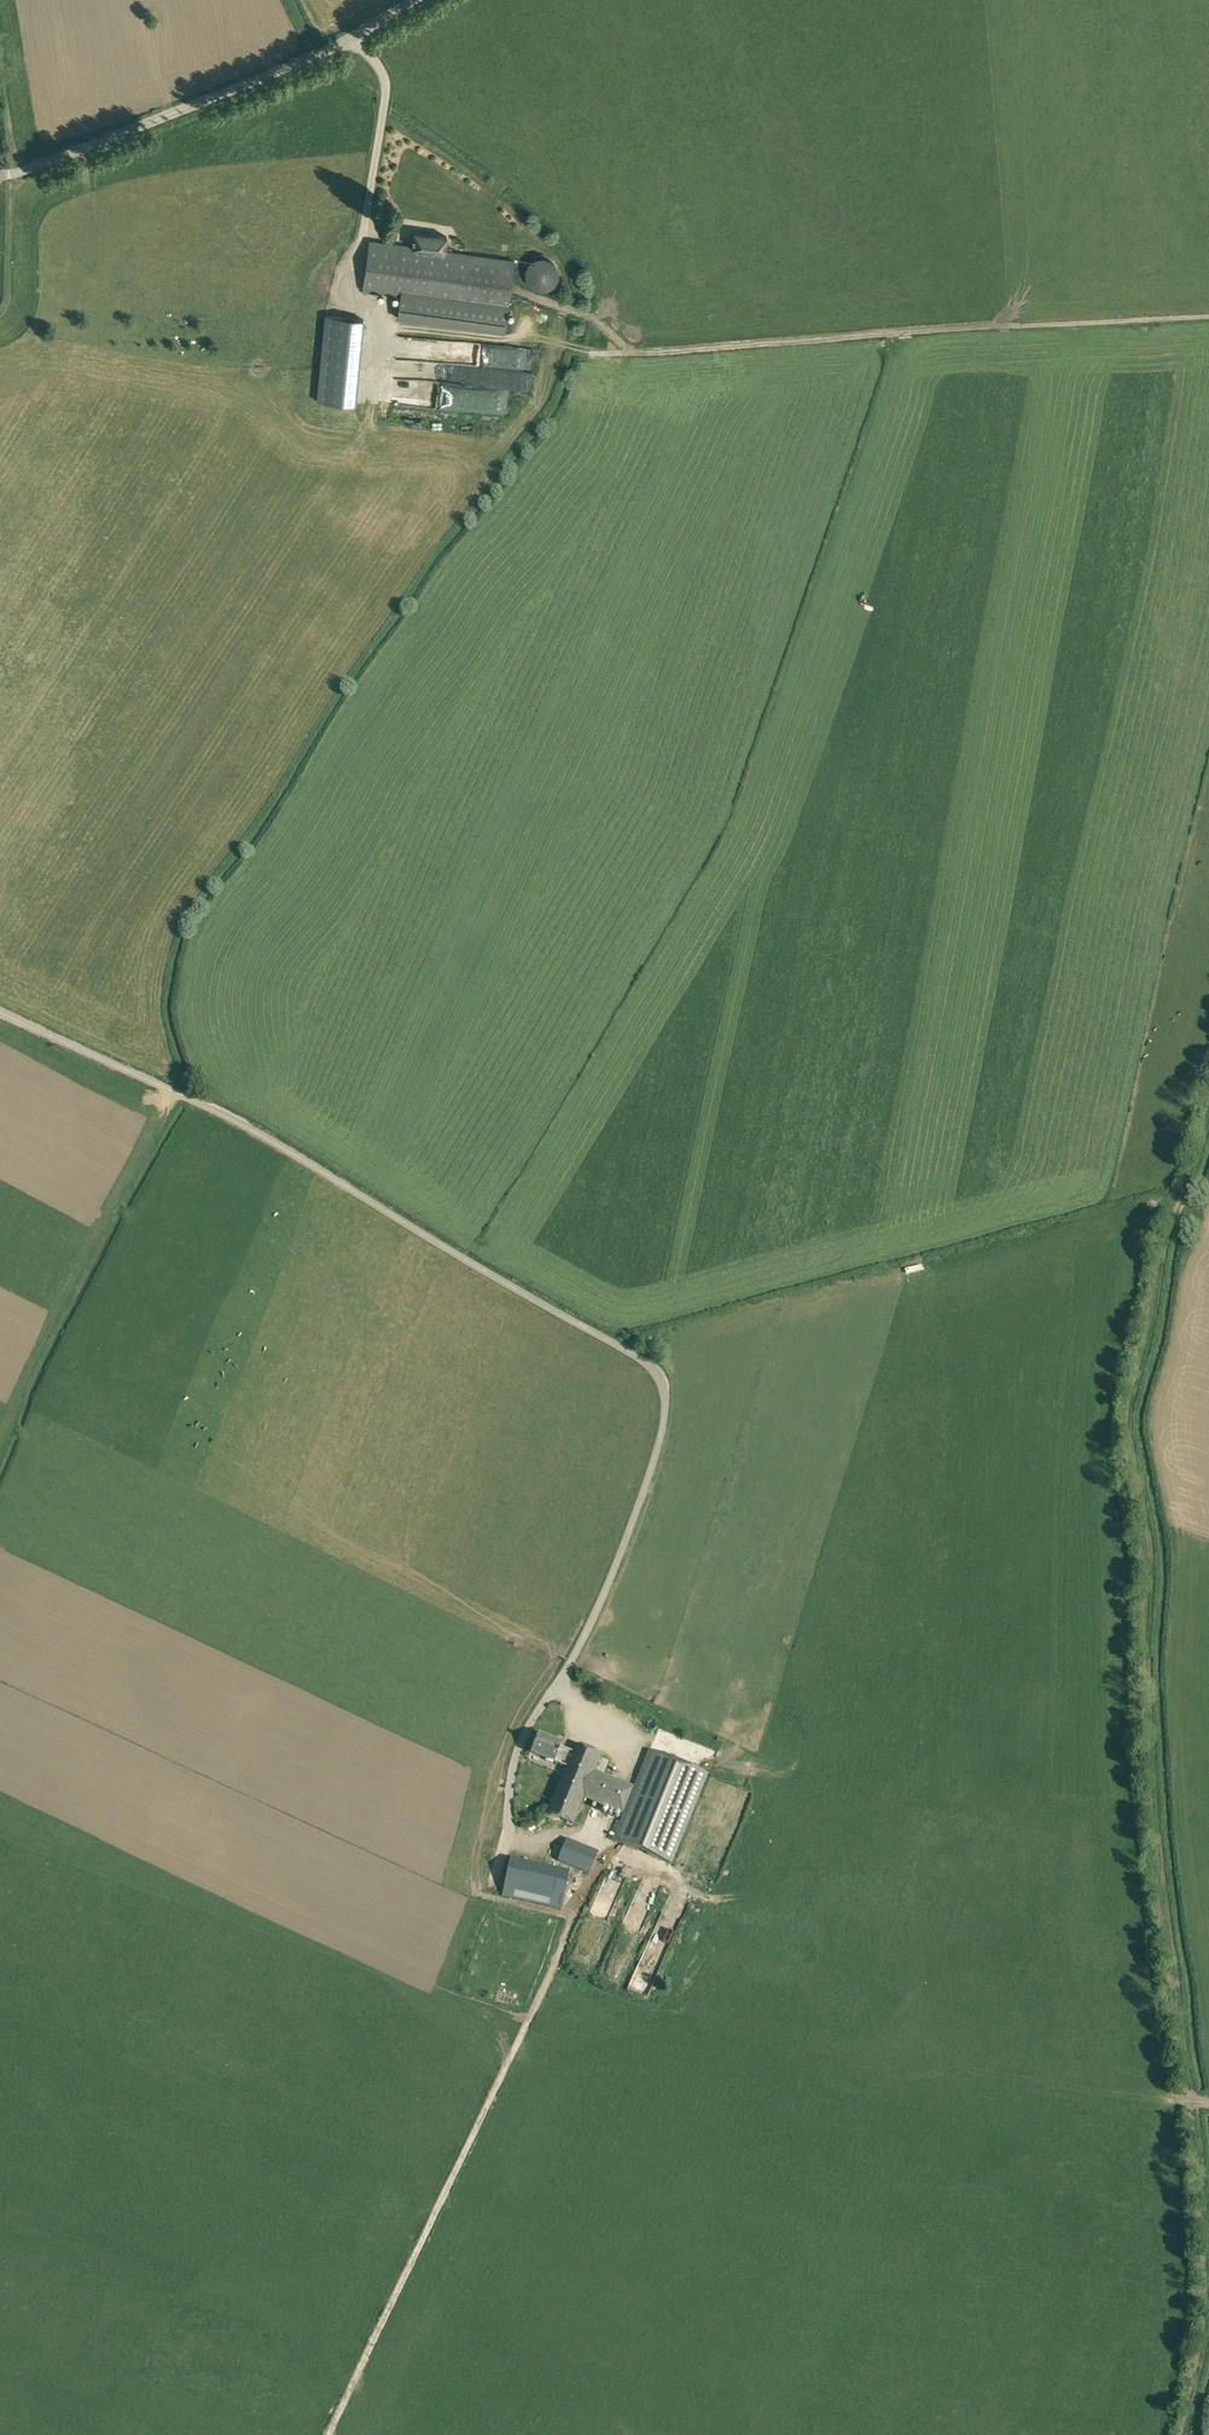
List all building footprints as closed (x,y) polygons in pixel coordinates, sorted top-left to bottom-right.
[(414,233),(412,246),(412,248),(444,252),(444,250),(446,237),(414,233)] [(400,297),(508,312),(515,260),(444,250),(444,252),(412,248),(412,246),(369,240),(362,291),(400,297)] [(554,283),(556,280),(557,276),(557,272),(556,268),(554,265),(551,262),(548,260),(544,259),(540,258),(537,259),(533,261),(530,263),(528,266),(526,270),(526,274),(526,278),(528,281),(530,285),(533,287),(536,289),(540,289),(544,289),(548,288),(551,286),(554,283)] [(505,333),(508,312),(400,297),(397,318),(505,333)] [(363,320),(325,316),(317,401),(355,405),(363,320)] [(509,408),(510,394),(480,392),(426,389),(426,397),(446,398),(446,404),(509,408)] [(407,408),(407,400),(397,399),(397,407),(407,408)] [(555,1763),(561,1747),(562,1745),(538,1735),(530,1753),(555,1763)] [(561,1747),(555,1763),(564,1767),(546,1813),(573,1825),(582,1801),(583,1799),(592,1802),(622,1814),(618,1825),(612,1841),(672,1865),(709,1774),(649,1750),(638,1775),(634,1786),(632,1786),(609,1776),(595,1771),(602,1755),(575,1743),(574,1743),(571,1751),(564,1748),(561,1747)] [(703,1746),(699,1757),(705,1759),(703,1765),(714,1769),(720,1752),(703,1746)] [(566,1839),(557,1862),(589,1875),(599,1852),(566,1839)] [(501,1896),(561,1909),(569,1873),(509,1859),(501,1896)] [(672,1905),(665,1931),(677,1934),(684,1908),(672,1905)]
